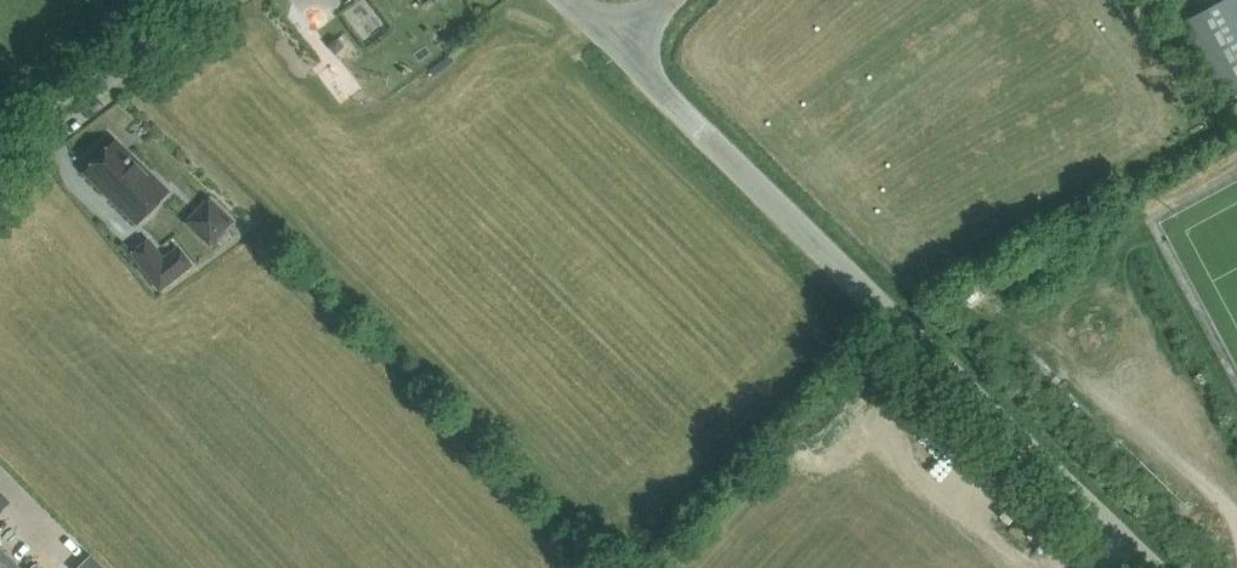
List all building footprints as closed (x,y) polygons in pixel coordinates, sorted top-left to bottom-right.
[(1232,0),(1219,0),(1185,18),(1224,91),(1236,83),(1236,10),(1232,0)] [(113,140),(85,170),(138,221),(166,191),(113,140)] [(164,258),(147,271),(159,287),(190,263),(178,247),(164,258)] [(882,464),(873,472),(890,489),(898,481),(882,464)] [(90,554),(76,567),(105,567),(90,554)]
